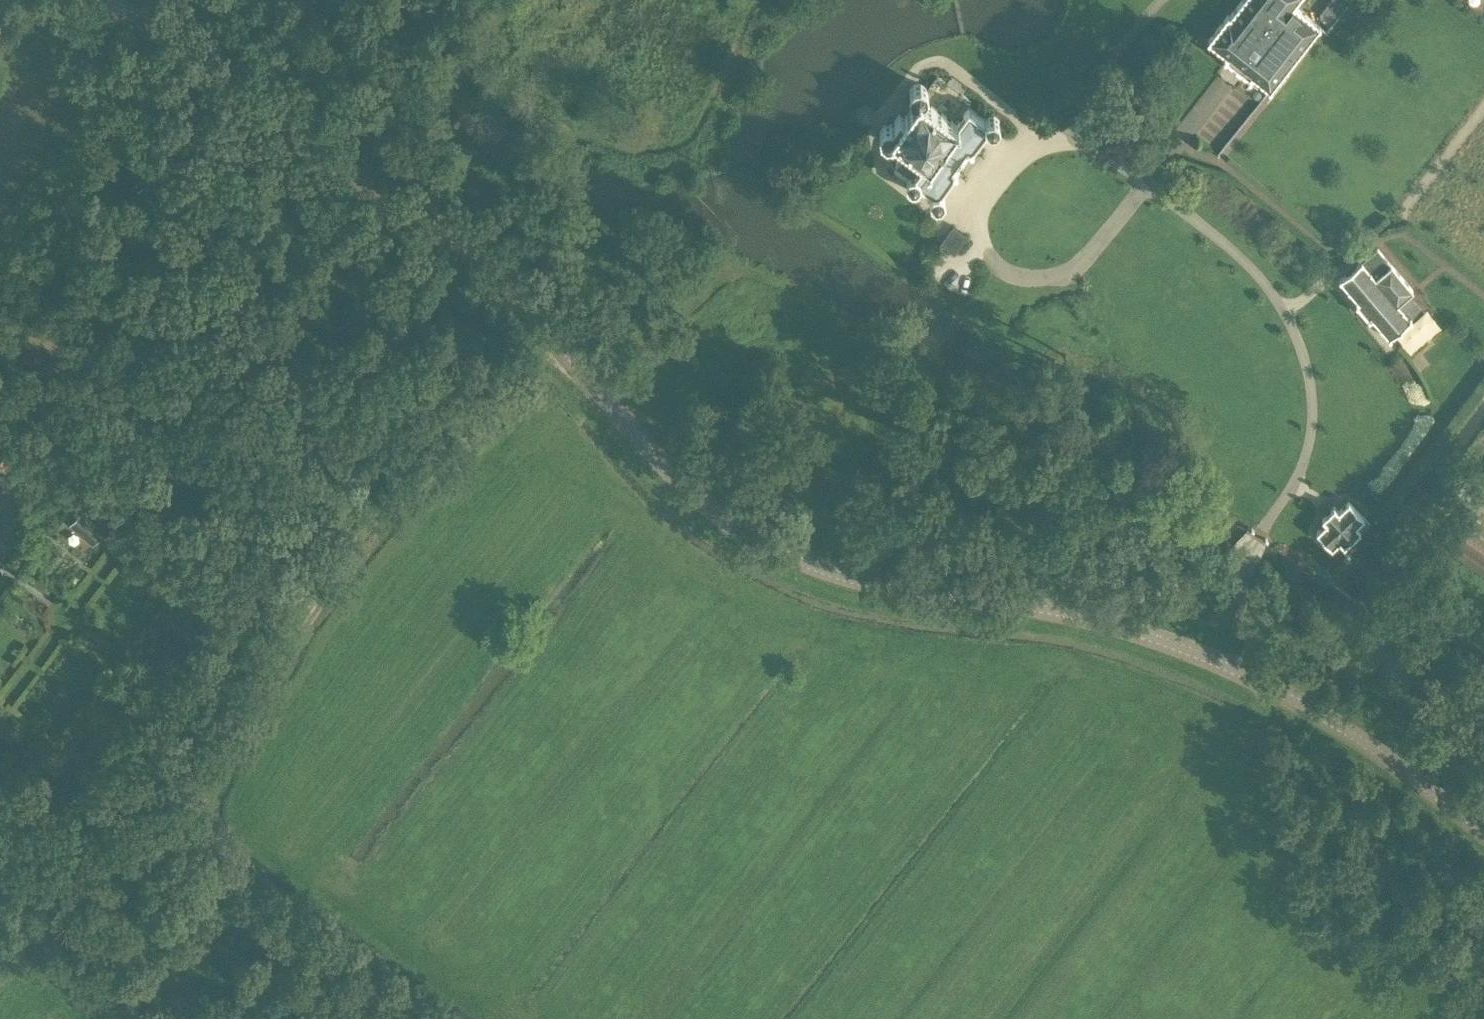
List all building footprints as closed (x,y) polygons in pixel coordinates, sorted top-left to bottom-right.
[(1270,89),(1320,25),(1294,4),(1297,0),(1240,0),(1229,14),(1228,13),(1207,40),(1225,54),(1223,57),(1249,77),(1251,75),(1270,89)] [(1332,24),(1351,0),(1330,0),(1319,15),(1332,24)] [(895,126),(891,124),(884,125),(879,130),(880,138),(887,143),(894,142),(897,139),(904,144),(898,152),(896,164),(909,173),(906,176),(906,182),(912,186),(917,186),(920,182),(932,192),(930,195),(930,200),(936,204),(942,203),(945,199),(945,193),(941,190),(987,128),(991,131),(996,130),(1000,125),(999,119),(994,116),(988,117),(986,120),(968,108),(958,123),(927,99),(929,96),(928,88),(921,83),(914,84),(909,92),(910,99),(914,102),(895,126)] [(865,105),(856,110),(856,119),(863,125),(873,121),(874,111),(865,105)] [(1377,248),(1339,279),(1358,302),(1355,303),(1369,318),(1371,316),(1389,338),(1412,318),(1421,309),(1407,295),(1413,290),(1377,248)] [(7,467),(14,459),(18,453),(0,440),(0,462),(7,467)] [(1344,544),(1361,528),(1362,530),(1370,523),(1364,517),(1349,502),(1339,510),(1335,506),(1322,517),(1327,523),(1317,531),(1332,547),(1339,539),(1344,544)] [(82,511),(70,523),(93,544),(104,530),(82,511)] [(1459,756),(1453,751),(1448,757),(1454,761),(1459,756)]
